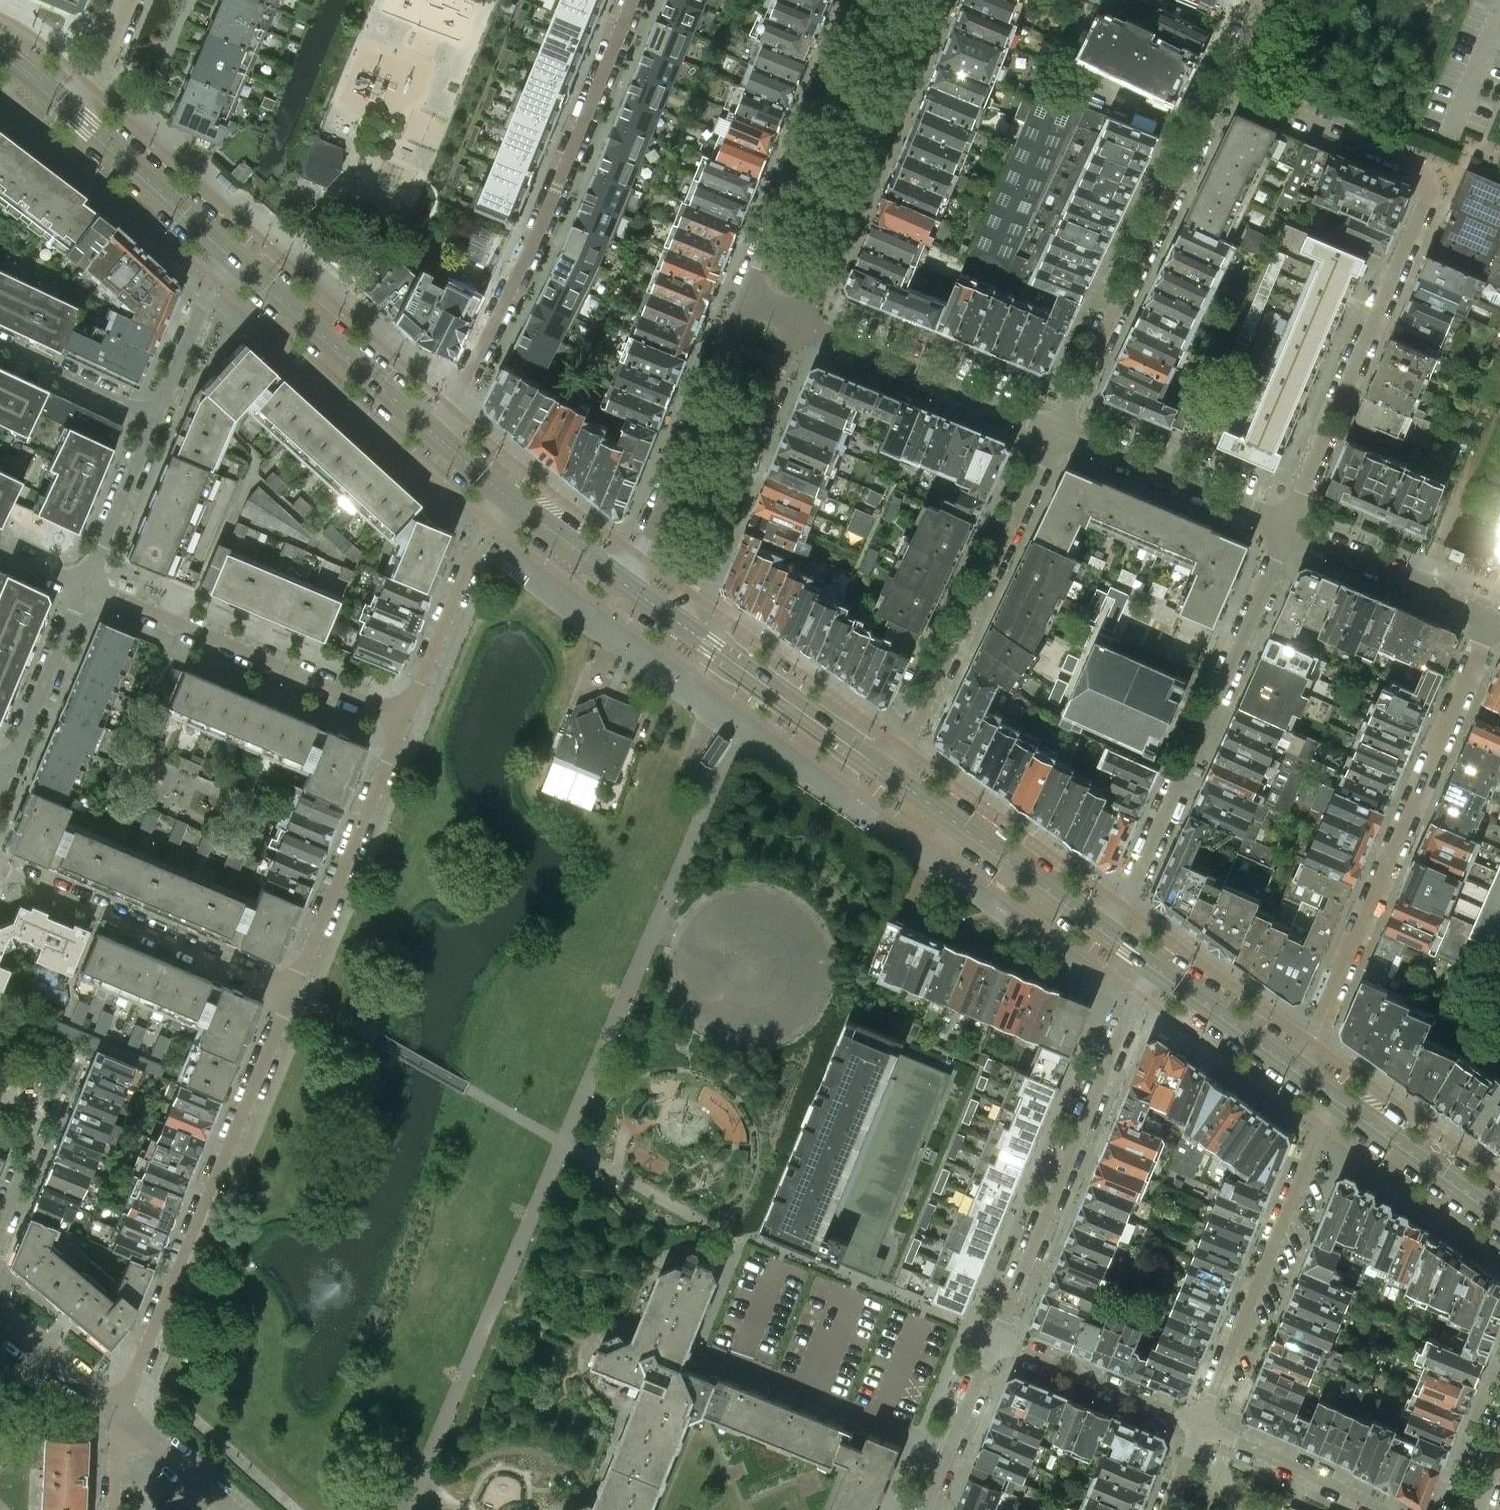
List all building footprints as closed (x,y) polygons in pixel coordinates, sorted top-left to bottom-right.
[(81,0),(49,0),(70,9),(78,6),(81,0)] [(271,7),(255,0),(220,0),(216,10),(262,29),(271,7)] [(506,0),(503,8),(513,12),(516,5),(506,0)] [(602,8),(581,0),(556,0),(551,10),(557,13),(594,28),(597,21),(599,22),(601,17),(599,16),(602,8)] [(606,0),(581,0),(602,8),(606,0)] [(703,8),(683,0),(666,0),(659,16),(658,20),(692,34),(703,8)] [(828,13),(796,0),(774,0),(768,15),(819,36),(828,13)] [(828,13),(833,0),(796,0),(828,13)] [(1017,21),(1012,18),(967,0),(965,0),(955,22),(1011,45),(1021,22),(1017,21)] [(1012,18),(1017,21),(1026,0),(967,0),(1012,18)] [(1226,0),(1200,0),(1198,5),(1219,15),(1226,0)] [(303,20),(309,6),(300,2),(294,17),(303,20)] [(1064,16),(1067,8),(1056,4),(1054,11),(1064,16)] [(1210,32),(1203,29),(1192,23),(1158,7),(1147,30),(1156,34),(1184,48),(1199,56),(1210,32)] [(525,22),(529,11),(522,8),(517,19),(525,22)] [(253,50),(262,29),(216,10),(207,31),(253,50)] [(587,47),(594,28),(557,13),(549,32),(587,47)] [(810,59),(819,36),(768,15),(759,39),(762,40),(810,59)] [(520,33),(525,22),(517,19),(513,30),(520,33)] [(682,59),(692,34),(658,20),(657,23),(649,43),(648,45),(682,59)] [(996,82),(1011,45),(955,22),(940,60),(990,81),(991,80),(996,82)] [(1177,101),(1199,56),(1184,48),(1182,54),(1163,45),(1161,48),(1151,44),(1156,34),(1147,30),(1130,22),(1127,29),(1115,23),(1113,27),(1103,22),(1086,57),(1177,101)] [(244,73),(253,50),(207,31),(198,53),(244,73)] [(579,66),(587,47),(549,32),(541,51),(579,66)] [(800,83),(810,59),(762,40),(758,48),(764,51),(758,66),(800,83)] [(671,85),(682,59),(648,45),(647,47),(639,67),(637,71),(671,85)] [(509,61),(513,50),(506,47),(501,58),(509,61)] [(571,86),(579,66),(541,51),(534,71),(571,86)] [(234,96),(244,73),(198,53),(188,77),(234,96)] [(1050,88),(1062,57),(1056,55),(1043,85),(1050,88)] [(504,71),(509,61),(501,58),(497,68),(504,71)] [(996,82),(991,80),(990,81),(940,60),(931,81),(986,104),(987,104),(996,82)] [(791,105),(800,83),(758,66),(752,64),(743,86),(791,105)] [(570,87),(571,86),(534,71),(526,90),(563,105),(563,104),(569,100),(571,93),(570,87)] [(661,110),(671,85),(637,71),(636,74),(627,96),(661,110)] [(225,117),(234,96),(188,77),(179,98),(225,117)] [(986,104),(931,81),(922,103),(975,125),(980,127),(990,105),(987,104),(986,104)] [(493,99),(498,88),(490,85),(486,96),(493,99)] [(780,131),(791,105),(743,86),(739,96),(745,98),(739,114),(780,131)] [(563,105),(526,90),(520,88),(512,107),(555,124),(563,105)] [(1007,271),(1015,254),(1055,171),(1078,124),(1086,107),(1039,89),(989,210),(980,232),(969,256),(1007,271)] [(489,110),(493,99),(486,96),(481,107),(489,110)] [(650,136),(661,110),(627,96),(616,122),(650,136)] [(212,150),(225,117),(179,98),(169,121),(196,133),(192,142),(194,143),(209,150),(212,150)] [(975,125),(922,103),(913,125),(965,147),(971,149),(980,127),(975,125)] [(547,143),(555,124),(512,107),(505,126),(510,128),(547,143)] [(1161,134),(1115,117),(1086,107),(1078,124),(1092,129),(1153,152),(1161,134)] [(771,153),(780,131),(739,114),(733,111),(729,120),(735,123),(730,135),(771,153)] [(1225,240),(1262,164),(1268,151),(1296,165),(1305,141),(1238,112),(1186,220),(1186,221),(1185,221),(1225,240)] [(640,162),(650,136),(616,122),(606,148),(640,162)] [(478,138),(482,127),(475,124),(470,135),(478,138)] [(971,149),(965,147),(913,125),(904,149),(956,170),(962,172),(971,149)] [(540,163),(547,143),(510,128),(502,148),(540,163)] [(1153,152),(1092,129),(1084,145),(1145,168),(1153,152)] [(64,252),(65,251),(96,211),(81,200),(84,196),(0,131),(0,203),(64,252)] [(761,178),(771,153),(730,135),(724,133),(720,143),(726,145),(719,161),(761,178)] [(473,148),(478,138),(470,135),(466,145),(473,148)] [(328,180),(341,147),(314,136),(298,175),(325,187),(328,180)] [(1304,174),(1315,146),(1305,141),(1296,165),(1297,165),(1285,191),(1295,195),(1297,191),(1304,174)] [(1145,168),(1084,145),(1076,161),(1138,183),(1145,168)] [(1409,196),(1411,192),(1411,188),(1409,186),(1393,179),(1389,175),(1385,174),(1382,174),(1363,166),(1359,163),(1356,162),(1353,162),(1315,146),(1304,174),(1319,182),(1321,177),(1322,178),(1313,199),(1352,216),(1393,233),(1395,230),(1398,226),(1399,222),(1399,220),(1407,202),(1408,201),(1409,199),(1410,198),(1409,196)] [(532,182),(540,163),(502,148),(495,167),(532,182)] [(629,187),(640,162),(606,148),(595,173),(629,187)] [(962,172),(956,170),(904,149),(895,171),(946,192),(947,192),(953,195),(962,172)] [(752,200),(761,178),(719,161),(706,156),(703,163),(708,166),(703,180),(752,200)] [(1138,183),(1076,161),(1069,176),(1129,200),(1138,183)] [(462,176),(466,165),(459,162),(455,173),(462,176)] [(529,189),(532,182),(495,167),(487,186),(524,201),(527,194),(529,195),(531,190),(529,189)] [(1467,168),(1450,207),(1454,209),(1451,217),(1449,220),(1443,234),(1433,257),(1481,278),(1499,286),(1499,183),(1467,168)] [(953,195),(947,192),(946,192),(895,171),(885,193),(937,214),(938,214),(944,217),(953,195)] [(458,187),(462,176),(455,173),(450,184),(458,187)] [(634,189),(629,187),(595,173),(585,198),(624,214),(634,189)] [(1129,200),(1069,176),(1061,192),(1121,217),(1129,200)] [(752,200),(703,180),(697,178),(694,186),(700,188),(694,204),(743,223),(752,200)] [(524,201),(487,186),(481,184),(473,204),(509,219),(510,223),(514,224),(519,223),(520,219),(518,215),(524,201)] [(1121,217),(1061,192),(1053,208),(1114,233),(1121,217)] [(936,243),(946,218),(944,217),(938,214),(937,214),(885,193),(875,218),(927,239),(936,243)] [(613,239),(624,214),(585,198),(575,224),(609,238),(613,239)] [(734,246),(743,223),(694,204),(690,202),(682,224),(734,246)] [(408,224),(411,215),(413,209),(405,206),(397,227),(405,230),(408,224)] [(980,232),(989,210),(980,206),(970,228),(980,232)] [(1114,233),(1053,208),(1045,224),(1105,250),(1114,233)] [(81,265),(114,225),(96,211),(65,251),(81,265)] [(1386,252),(1393,233),(1352,216),(1347,227),(1338,223),(1332,235),(1361,248),(1361,247),(1381,256),(1383,251),(1386,252)] [(918,263),(927,239),(875,218),(866,241),(918,263)] [(1232,244),(1225,240),(1185,221),(1175,242),(1222,264),(1232,244)] [(477,223),(462,255),(483,265),(499,233),(477,223)] [(1324,356),(1351,294),(1366,257),(1286,223),(1279,241),(1318,257),(1283,339),(1324,356)] [(598,265),(609,238),(575,224),(564,250),(598,265)] [(725,268),(734,246),(682,224),(673,247),(725,268)] [(1105,250),(1045,224),(1037,242),(1097,267),(1105,250)] [(98,279),(130,240),(114,225),(81,265),(77,269),(85,276),(89,271),(98,279)] [(1259,255),(1266,239),(1251,232),(1244,247),(1259,255)] [(377,251),(359,235),(354,242),(371,257),(377,251)] [(113,292),(146,255),(130,240),(98,279),(94,284),(100,289),(104,284),(113,292)] [(908,286),(918,263),(866,241),(856,264),(908,286)] [(1097,267),(1037,242),(1028,259),(1089,284),(1097,267)] [(1222,264),(1175,242),(1166,262),(1213,285),(1222,264)] [(963,243),(959,252),(967,255),(970,246),(963,243)] [(13,259),(17,250),(7,247),(4,256),(13,259)] [(716,289),(725,268),(673,247),(664,269),(716,289)] [(379,302),(384,297),(388,301),(393,305),(399,310),(415,275),(383,248),(354,282),(378,303),(379,302)] [(1248,345),(1287,254),(1276,249),(1237,340),(1248,345)] [(602,267),(598,265),(564,250),(552,274),(589,293),(602,267)] [(1089,284),(1028,259),(1015,254),(1007,271),(1036,282),(1054,289),(1061,292),(1082,299),(1089,284)] [(129,305),(161,268),(146,255),(113,292),(109,297),(116,303),(120,298),(129,305)] [(1481,278),(1433,257),(1428,255),(1420,273),(1460,291),(1499,309),(1499,286),(1481,278)] [(1213,285),(1166,262),(1156,282),(1203,305),(1213,285)] [(926,293),(910,287),(908,286),(856,264),(848,284),(851,292),(915,318),(926,293)] [(414,339),(444,278),(420,266),(416,273),(415,275),(399,310),(394,319),(393,321),(414,339)] [(161,331),(178,290),(176,282),(161,268),(129,305),(122,313),(161,331)] [(706,313),(716,289),(664,269),(655,291),(706,313)] [(30,284),(0,270),(0,324),(10,329),(30,284)] [(1452,311),(1460,291),(1420,273),(1412,292),(1452,311)] [(577,317),(589,293),(552,274),(540,299),(577,317)] [(956,335),(977,289),(980,282),(969,277),(967,283),(960,280),(950,303),(939,328),(956,335)] [(448,356),(479,296),(468,291),(444,278),(414,339),(416,341),(419,344),(425,347),(429,348),(430,347),(448,356)] [(1203,305),(1156,282),(1146,304),(1192,327),(1203,305)] [(56,350),(73,314),(77,306),(30,284),(10,329),(56,350)] [(975,343),(995,296),(998,289),(989,285),(986,293),(977,289),(956,335),(975,343)] [(697,335),(706,313),(655,291),(646,314),(697,335)] [(1067,330),(1082,299),(1061,292),(1052,312),(1053,312),(1051,318),(1059,321),(1057,325),(1067,330)] [(1446,333),(1455,312),(1452,311),(1412,292),(1402,314),(1446,333)] [(939,328),(950,303),(926,293),(915,318),(939,328)] [(994,351),(1014,304),(1017,297),(1008,293),(1005,301),(995,296),(975,343),(994,351)] [(384,297),(379,302),(384,307),(388,301),(384,297)] [(570,330),(577,317),(540,299),(527,324),(560,340),(566,328),(570,330)] [(1012,358),(1032,311),(1035,304),(1025,300),(1022,308),(1014,304),(994,351),(1012,358)] [(1192,327),(1146,304),(1137,324),(1183,347),(1192,327)] [(393,305),(388,311),(393,315),(393,316),(394,317),(394,318),(394,319),(399,310),(393,305)] [(161,331),(122,313),(109,307),(105,316),(111,319),(106,329),(116,334),(153,351),(161,331)] [(1030,366),(1051,318),(1053,312),(1052,312),(1045,309),(1042,316),(1032,311),(1012,358),(1030,366)] [(153,351),(116,334),(106,329),(73,314),(56,350),(100,371),(137,388),(153,351)] [(688,357),(697,335),(646,314),(637,336),(688,357)] [(1436,357),(1446,333),(1402,314),(1392,337),(1436,357)] [(1050,367),(1067,330),(1057,325),(1059,321),(1051,318),(1030,366),(1042,371),(1050,367)] [(547,366),(560,340),(527,324),(514,349),(547,366)] [(1183,347),(1137,324),(1128,342),(1174,364),(1183,347)] [(679,380),(688,357),(637,336),(634,335),(631,344),(635,345),(630,360),(679,380)] [(1439,358),(1436,357),(1392,337),(1384,356),(1436,379),(1444,360),(1439,358)] [(1276,469),(1313,383),(1324,356),(1283,339),(1242,435),(1204,418),(1196,435),(1276,469)] [(232,418),(247,402),(396,541),(382,574),(428,593),(453,534),(413,517),(412,518),(409,515),(420,503),(266,364),(268,362),(260,355),(259,357),(242,341),(227,358),(233,363),(220,377),(214,371),(194,393),(170,452),(209,469),(210,469),(232,418)] [(1174,364),(1128,342),(1120,359),(1166,381),(1174,364)] [(1436,379),(1384,356),(1376,375),(1428,399),(1436,379)] [(670,403),(679,380),(630,360),(625,358),(621,367),(626,369),(621,383),(670,403)] [(1166,381),(1120,359),(1113,373),(1151,392),(1159,396),(1166,381)] [(516,431),(542,386),(543,384),(526,376),(526,374),(506,364),(488,400),(490,408),(516,431)] [(856,404),(864,384),(820,365),(813,369),(807,383),(856,404)] [(48,390),(0,368),(0,422),(27,435),(38,412),(48,390)] [(1142,412),(1151,392),(1113,373),(1105,390),(1108,398),(1142,412)] [(1428,399),(1376,375),(1368,394),(1415,414),(1421,417),(1428,399)] [(660,428),(670,403),(621,383),(616,381),(612,389),(617,392),(611,407),(630,415),(660,428)] [(850,419),(856,404),(807,383),(798,406),(855,429),(858,422),(850,419)] [(904,400),(864,384),(856,404),(895,420),(904,400)] [(531,444),(561,396),(542,386),(516,431),(531,444)] [(75,430),(85,408),(48,390),(38,412),(68,426),(75,430)] [(1218,414),(1226,395),(1215,391),(1207,409),(1218,414)] [(1192,411),(1159,396),(1151,392),(1142,412),(1184,429),(1192,411)] [(1405,436),(1415,414),(1368,394),(1359,417),(1405,436)] [(563,471),(584,423),(589,412),(561,396),(531,444),(563,471)] [(905,455),(924,408),(904,400),(895,420),(885,446),(905,455)] [(849,444),(855,429),(798,406),(788,429),(836,450),(845,454),(849,444)] [(112,447),(121,425),(85,408),(75,430),(112,447)] [(923,462),(943,416),(924,408),(905,455),(923,462)] [(644,466),(660,428),(630,415),(627,423),(634,426),(628,440),(621,458),(644,466)] [(941,470),(961,423),(943,416),(923,462),(941,470)] [(584,488),(605,438),(610,426),(600,422),(597,428),(584,423),(563,471),(584,488)] [(959,477),(980,431),(961,423),(941,470),(959,477)] [(112,447),(75,430),(68,426),(48,467),(55,471),(51,479),(91,497),(112,447)] [(831,462),(836,450),(788,429),(779,451),(827,471),(836,475),(840,466),(831,462)] [(971,489),(994,437),(980,431),(959,477),(957,482),(967,487),(971,489)] [(603,504),(621,458),(628,440),(621,437),(618,443),(605,438),(584,488),(603,504)] [(987,497),(1010,450),(1007,442),(994,437),(971,489),(987,497)] [(1346,498),(1366,451),(1368,447),(1349,439),(1328,490),(1346,498)] [(822,483),(827,471),(779,451),(770,474),(824,496),(826,497),(831,487),(822,483)] [(1366,506),(1386,459),(1366,451),(1346,498),(1347,498),(1349,501),(1354,503),(1358,502),(1366,506)] [(172,578),(211,485),(217,473),(209,469),(170,452),(166,462),(164,461),(157,478),(159,478),(155,488),(153,487),(146,504),(148,504),(144,514),(142,513),(136,529),(137,530),(127,555),(126,556),(126,557),(127,558),(128,559),(172,578)] [(625,514),(644,466),(621,458),(603,504),(617,516),(625,514)] [(1385,517),(1405,468),(1386,459),(1366,506),(1375,510),(1377,513),(1385,517)] [(1215,626),(1248,549),(1250,544),(1213,529),(1213,527),(1105,480),(1104,482),(1072,469),(1068,467),(1066,471),(1034,537),(1068,553),(1083,522),(1089,525),(1090,522),(1194,567),(1193,569),(1198,572),(1181,611),(1215,626)] [(1405,523),(1424,476),(1405,468),(1385,517),(1393,520),(1397,519),(1405,523)] [(22,481),(0,471),(0,525),(22,481)] [(286,486),(271,472),(264,480),(279,494),(286,486)] [(824,496),(770,474),(763,492),(817,514),(821,504),(824,496)] [(1426,532),(1446,485),(1424,476),(1405,523),(1414,526),(1416,530),(1421,532),(1424,531),(1426,532)] [(77,531),(91,497),(51,479),(35,512),(77,531)] [(310,534),(258,487),(247,499),(241,513),(306,541),(310,534)] [(974,525),(987,497),(971,489),(967,487),(960,501),(949,496),(942,509),(974,525)] [(817,514),(763,492),(755,511),(809,533),(813,525),(817,514)] [(894,495),(889,507),(897,511),(902,498),(894,495)] [(314,511),(298,497),(291,505),(307,519),(314,511)] [(950,576),(974,525),(942,509),(932,504),(907,555),(950,576)] [(889,507),(884,518),(891,522),(897,511),(889,507)] [(809,533),(755,511),(748,529),(766,537),(794,549),(799,537),(806,540),(809,533)] [(242,536),(246,526),(237,522),(233,532),(242,536)] [(359,552),(344,538),(329,524),(322,532),(352,560),(359,552)] [(737,599),(758,550),(760,551),(766,537),(748,529),(725,584),(727,591),(737,599)] [(1048,621),(1078,558),(1068,553),(1034,537),(984,643),(1023,669),(1025,666),(1036,652),(1034,650),(1038,642),(1048,621)] [(299,560),(304,550),(285,542),(280,552),(299,560)] [(871,547),(866,558),(874,562),(879,551),(871,547)] [(1461,561),(1464,553),(1454,549),(1450,557),(1461,561)] [(339,600),(311,588),(225,552),(224,552),(223,554),(214,550),(201,581),(211,586),(208,593),(322,641),(339,600)] [(754,610),(778,553),(771,550),(769,555),(760,551),(758,550),(737,599),(754,610)] [(770,622),(789,575),(791,570),(781,566),(785,556),(778,553),(754,610),(770,622)] [(924,629),(950,576),(907,555),(881,608),(891,613),(924,629)] [(1102,572),(1106,561),(1092,555),(1087,566),(1102,572)] [(866,558),(860,570),(869,574),(874,562),(866,558)] [(348,580),(352,571),(342,566),(338,576),(348,580)] [(1321,631),(1342,582),(1308,567),(1300,570),(1281,613),(1303,623),(1321,631)] [(1136,578),(1137,574),(1123,568),(1118,579),(1133,585),(1136,578)] [(1115,578),(1117,571),(1111,569),(1108,575),(1115,578)] [(784,632),(809,573),(801,570),(797,579),(789,575),(770,622),(784,632)] [(428,593),(382,574),(376,571),(372,580),(382,584),(377,595),(420,612),(428,593)] [(43,611),(48,599),(45,591),(5,572),(0,583),(0,715),(43,611)] [(801,644),(822,594),(823,592),(814,588),(819,578),(809,573),(784,632),(801,644)] [(1136,578),(1133,585),(1138,587),(1143,590),(1146,583),(1136,578)] [(1163,598),(1168,587),(1154,581),(1149,592),(1163,598)] [(1337,642),(1361,590),(1342,582),(1321,631),(1320,634),(1337,642)] [(1356,650),(1379,598),(1361,590),(1337,642),(1356,650)] [(820,658),(841,605),(834,602),(834,600),(822,594),(801,644),(820,658)] [(413,631),(420,612),(377,595),(373,606),(363,602),(360,610),(413,631)] [(1374,658),(1376,652),(1397,605),(1379,598),(1356,650),(1374,658)] [(836,670),(854,623),(846,620),(850,609),(841,605),(820,658),(836,670)] [(1411,659),(1428,618),(1397,605),(1376,652),(1396,660),(1399,653),(1411,659)] [(413,631),(360,610),(357,618),(362,620),(357,630),(360,632),(405,650),(406,647),(410,645),(413,639),(411,634),(413,631)] [(912,656),(924,629),(891,613),(886,625),(888,626),(885,633),(893,637),(889,645),(912,656)] [(1293,645),(1303,623),(1281,613),(1271,635),(1293,645)] [(853,682),(873,634),(862,630),(866,621),(857,617),(854,623),(836,670),(853,682)] [(1444,673),(1459,638),(1456,631),(1428,618),(1411,659),(1424,664),(1444,673)] [(130,657),(138,637),(99,620),(91,640),(130,657)] [(396,671),(405,650),(360,632),(351,653),(396,671)] [(869,693),(889,645),(893,637),(885,633),(882,638),(873,634),(853,682),(869,693)] [(1181,698),(1186,686),(1187,686),(1190,680),(1178,675),(1177,677),(1164,671),(1165,669),(1161,667),(1160,669),(1148,664),(1148,661),(1146,660),(1144,662),(1129,655),(1129,653),(1126,652),(1125,654),(1117,650),(1120,642),(1100,633),(1060,724),(1080,733),(1084,725),(1091,728),(1090,730),(1093,731),(1093,729),(1109,736),(1108,737),(1111,739),(1112,737),(1127,743),(1126,745),(1129,746),(1129,744),(1145,750),(1144,752),(1156,756),(1159,749),(1158,749),(1164,737),(1165,736),(1165,735),(1164,735),(1180,700),(1181,700),(1181,698)] [(1307,673),(1315,654),(1293,645),(1271,635),(1263,654),(1307,673)] [(116,690),(130,657),(91,640),(77,673),(116,690)] [(1023,669),(984,643),(974,663),(1002,679),(1015,689),(1030,670),(1025,666),(1023,669)] [(890,701),(912,656),(889,645),(869,693),(882,703),(890,701)] [(1311,694),(1303,691),(1310,675),(1307,673),(1263,654),(1239,708),(1287,729),(1294,710),(1302,714),(1311,694)] [(1484,700),(1499,707),(1499,661),(1484,700)] [(989,705),(1002,679),(974,663),(962,688),(989,705)] [(1430,706),(1444,673),(1424,664),(1413,688),(1396,681),(1391,679),(1388,687),(1430,706)] [(165,710),(181,671),(172,668),(154,711),(163,715),(165,710)] [(345,737),(346,735),(337,732),(336,734),(182,669),(181,671),(165,710),(299,766),(300,764),(309,768),(301,788),(293,785),(293,786),(295,787),(341,805),(350,784),(343,781),(350,764),(357,767),(366,746),(345,737)] [(101,725),(116,690),(77,673),(62,709),(101,725)] [(976,771),(1015,689),(1002,679),(989,705),(978,728),(962,761),(976,771)] [(1430,706),(1388,687),(1383,684),(1375,701),(1422,723),(1430,706)] [(978,728),(989,705),(962,688),(951,710),(978,728)] [(994,784),(1020,729),(1023,724),(1034,703),(1015,689),(976,771),(994,784)] [(632,737),(643,709),(604,693),(575,705),(560,743),(570,747),(573,754),(578,756),(575,763),(617,780),(634,738),(632,737)] [(1422,723),(1375,701),(1372,700),(1364,718),(1415,740),(1422,723)] [(1497,725),(1499,716),(1499,715),(1481,706),(1468,737),(1499,751),(1499,726),(1497,725)] [(1287,729),(1239,708),(1231,725),(1287,750),(1311,761),(1319,743),(1295,732),(1287,729)] [(95,755),(107,728),(101,725),(62,709),(51,736),(90,752),(95,755)] [(962,761),(978,728),(951,710),(938,737),(940,745),(962,761)] [(1415,740),(1364,718),(1357,735),(1407,757),(1415,740)] [(1287,750),(1231,725),(1224,742),(1280,767),(1304,778),(1305,776),(1311,761),(1287,750)] [(1012,796),(1034,750),(1040,738),(1034,735),(1033,736),(1020,729),(994,784),(1012,796)] [(713,767),(731,740),(720,733),(702,760),(713,767)] [(1407,757),(1357,735),(1349,753),(1400,775),(1407,757)] [(76,786),(90,752),(51,736),(37,770),(76,786)] [(1499,775),(1499,751),(1468,737),(1459,758),(1499,776),(1499,775)] [(147,754),(151,744),(142,740),(137,750),(147,754)] [(1280,767),(1224,742),(1216,760),(1272,785),(1296,796),(1304,778),(1280,767)] [(156,758),(160,748),(151,744),(147,754),(156,758)] [(1160,767),(1152,763),(1111,745),(1102,765),(1118,771),(1152,785),(1160,767)] [(568,755),(566,749),(559,746),(555,755),(566,760),(568,755)] [(1031,810),(1054,761),(1059,750),(1050,746),(1045,755),(1034,750),(1012,796),(1031,810)] [(1400,775),(1349,753),(1341,772),(1347,774),(1391,794),(1400,775)] [(185,770),(190,761),(180,757),(176,766),(185,770)] [(1491,795),(1499,776),(1459,758),(1451,777),(1491,795)] [(1272,785),(1216,760),(1208,777),(1264,802),(1271,805),(1289,813),(1295,800),(1296,796),(1272,785)] [(195,774),(199,765),(190,761),(185,770),(195,774)] [(1049,823),(1073,774),(1074,771),(1054,761),(1031,810),(1049,823)] [(68,805),(76,786),(37,770),(29,789),(68,805)] [(1139,814),(1152,785),(1118,771),(1114,780),(1115,786),(1121,789),(1116,799),(1123,802),(1121,807),(1139,814)] [(223,786),(228,777),(218,773),(214,782),(223,786)] [(1067,836),(1090,787),(1092,783),(1073,774),(1049,823),(1067,836)] [(1391,794),(1347,774),(1340,791),(1384,811),(1391,794)] [(1295,800),(1322,812),(1318,820),(1323,822),(1298,878),(1327,891),(1346,899),(1384,811),(1340,791),(1337,790),(1305,776),(1304,778),(1296,796),(1295,800)] [(233,790),(237,781),(228,777),(223,786),(233,790)] [(1271,805),(1264,802),(1208,777),(1193,812),(1236,831),(1246,836),(1256,840),(1271,805)] [(1482,816),(1491,795),(1451,777),(1441,798),(1482,816)] [(257,823),(273,785),(260,779),(244,817),(257,823)] [(333,825),(341,805),(295,787),(290,798),(285,796),(282,804),(292,808),(333,825)] [(1083,848),(1105,802),(1108,796),(1090,787),(1067,836),(1083,848)] [(139,904),(156,863),(71,828),(71,829),(61,826),(70,806),(68,805),(29,789),(20,809),(28,813),(21,830),(13,826),(4,847),(25,856),(25,858),(34,862),(35,860),(139,904)] [(125,809),(129,799),(119,795),(115,805),(125,809)] [(1473,836),(1482,816),(1441,798),(1433,819),(1473,836)] [(1114,831),(1111,829),(1121,807),(1123,802),(1116,799),(1113,806),(1105,802),(1083,848),(1100,860),(1114,831)] [(121,818),(125,809),(115,805),(111,814),(121,818)] [(154,821),(158,812),(148,807),(144,817),(154,821)] [(1117,864),(1139,814),(1121,807),(1111,829),(1114,831),(1100,860),(1109,867),(1117,864)] [(325,845),(333,825),(292,808),(287,820),(277,816),(274,824),(277,826),(325,845)] [(1216,845),(1236,831),(1193,812),(1179,844),(1198,853),(1201,846),(1201,845),(1203,840),(1216,845)] [(150,831),(154,821),(144,817),(140,827),(150,831)] [(182,833),(186,823),(176,819),(172,829),(182,833)] [(1484,841),(1473,836),(1433,819),(1425,837),(1475,859),(1484,841)] [(238,868),(254,830),(241,824),(225,862),(238,868)] [(317,865),(325,845),(277,826),(273,837),(269,835),(266,844),(276,848),(317,865)] [(178,842),(182,833),(172,829),(168,838),(178,842)] [(210,845),(214,835),(204,831),(201,840),(210,845)] [(1263,900),(1277,869),(1270,865),(1277,849),(1256,840),(1246,836),(1228,879),(1225,883),(1203,935),(1236,958),(1258,907),(1259,907),(1262,899),(1263,900)] [(1475,859),(1425,837),(1417,856),(1465,877),(1468,877),(1475,859)] [(206,854),(210,845),(201,840),(196,850),(206,854)] [(1170,911),(1192,862),(1193,863),(1196,858),(1198,853),(1179,844),(1157,893),(1158,902),(1170,911)] [(309,884),(317,865),(276,848),(272,858),(262,854),(259,863),(309,884)] [(1465,877),(1417,856),(1409,873),(1458,895),(1465,877)] [(1187,923),(1210,871),(1212,865),(1196,858),(1193,863),(1192,862),(1170,911),(1187,923)] [(244,900),(184,875),(156,863),(139,904),(246,949),(245,951),(254,955),(255,953),(276,962),(285,941),(277,938),(284,921),(292,924),(301,902),(261,885),(252,906),(243,902),(244,900)] [(309,884),(259,863),(256,870),(266,874),(261,885),(301,902),(309,884)] [(1469,936),(1499,950),(1499,864),(1469,936)] [(1203,935),(1225,883),(1228,879),(1210,871),(1187,923),(1203,935)] [(1458,895),(1409,873),(1401,893),(1450,913),(1458,895)] [(1268,981),(1292,925),(1303,900),(1320,907),(1327,891),(1298,878),(1293,875),(1276,915),(1274,918),(1252,970),(1268,981)] [(1324,950),(1346,899),(1327,891),(1320,907),(1306,941),(1324,950)] [(1450,913),(1401,893),(1394,909),(1442,931),(1450,913)] [(1303,998),(1324,950),(1306,941),(1320,907),(1303,900),(1292,925),(1268,981),(1295,1001),(1303,998)] [(69,973),(88,929),(72,922),(71,926),(63,923),(65,918),(63,914),(59,912),(54,914),(52,918),(44,915),(46,911),(30,905),(29,908),(18,904),(11,920),(6,923),(10,934),(12,933),(39,945),(34,958),(69,973)] [(1252,970),(1274,918),(1276,915),(1259,907),(1258,907),(1236,958),(1252,970)] [(1445,932),(1442,931),(1394,909),(1387,926),(1438,948),(1445,932)] [(904,985),(924,934),(890,920),(870,971),(904,985)] [(7,935),(10,934),(6,923),(0,925),(0,952),(7,935)] [(1363,1050),(1388,991),(1390,986),(1410,942),(1385,931),(1342,1028),(1344,1036),(1363,1050)] [(220,1098),(245,1040),(245,1039),(237,1036),(244,1019),(252,1022),(261,1002),(240,993),(240,991),(231,987),(231,989),(96,932),(78,973),(194,1021),(194,1019),(204,1023),(180,1080),(220,1098)] [(926,994),(927,992),(947,944),(924,934),(904,985),(926,994)] [(1447,956),(1451,958),(1446,970),(1452,973),(1457,961),(1460,962),(1468,943),(1455,938),(1447,956)] [(950,1001),(970,953),(947,944),(927,992),(950,1001)] [(973,1011),(993,963),(970,953),(950,1001),(965,1007),(973,1011)] [(995,1020),(1015,972),(993,963),(973,1011),(995,1020)] [(0,965),(0,990),(9,969),(0,965)] [(1017,1029),(1037,981),(1015,972),(995,1020),(1017,1029)] [(1040,1038),(1060,990),(1037,981),(1017,1029),(1040,1038)] [(1059,1085),(1093,1004),(1060,990),(1040,1038),(1030,1062),(1021,1058),(1017,1068),(1059,1085)] [(1386,1066),(1410,1007),(1413,1001),(1388,991),(1363,1050),(1386,1066)] [(80,1023),(88,1004),(79,1000),(71,1019),(80,1023)] [(1409,1082),(1425,1042),(1435,1018),(1410,1007),(1386,1066),(1409,1082)] [(104,1033),(112,1014),(102,1010),(94,1029),(104,1033)] [(952,1073),(901,1053),(893,1049),(895,1045),(897,1041),(904,1044),(905,1042),(905,1041),(849,1018),(761,1230),(877,1278),(878,1276),(887,1257),(878,1253),(952,1073)] [(906,1019),(901,1031),(909,1034),(914,1022),(906,1019)] [(164,1066),(59,1022),(58,1021),(54,1031),(160,1076),(164,1066)] [(914,1022),(909,1034),(917,1037),(922,1025),(914,1022)] [(137,1047),(145,1028),(135,1024),(127,1043),(137,1047)] [(161,1057),(169,1038),(159,1034),(151,1053),(161,1057)] [(948,1037),(945,1046),(954,1050),(958,1041),(948,1037)] [(1170,1106),(1189,1061),(1158,1038),(1150,1040),(1134,1080),(1154,1089),(1151,1097),(1159,1101),(1170,1106)] [(1433,1100),(1459,1059),(1425,1042),(1409,1082),(1433,1100)] [(125,1084),(133,1065),(96,1049),(88,1069),(125,1084)] [(981,1053),(977,1062),(980,1063),(983,1064),(985,1066),(989,1057),(981,1053)] [(1452,1113),(1477,1071),(1479,1066),(1462,1054),(1459,1059),(1433,1100),(1452,1113)] [(992,1072),(997,1060),(989,1057),(985,1066),(984,1068),(992,1072)] [(1189,1118),(1207,1074),(1189,1061),(1170,1106),(1169,1110),(1189,1118)] [(1466,1123),(1493,1083),(1497,1079),(1479,1066),(1477,1071),(1452,1113),(1466,1123)] [(1059,1085),(1017,1068),(1010,1085),(1052,1103),(1059,1085)] [(117,1103),(125,1084),(88,1069),(80,1088),(117,1103)] [(984,1089),(989,1078),(981,1074),(977,1086),(984,1089)] [(1197,1140),(1233,1092),(1207,1074),(1189,1118),(1186,1124),(1169,1168),(1183,1174),(1197,1140)] [(1499,1113),(1499,1077),(1499,1076),(1497,1079),(1493,1083),(1466,1123),(1487,1139),(1499,1113)] [(1157,1105),(1159,1101),(1151,1097),(1154,1089),(1134,1080),(1120,1115),(1143,1125),(1153,1103),(1157,1105)] [(211,1121),(219,1100),(178,1084),(171,1104),(211,1121)] [(1045,1120),(1052,1103),(1010,1085),(1003,1103),(1045,1120)] [(110,1120),(117,1103),(80,1088),(73,1105),(110,1120)] [(1213,1152),(1248,1104),(1233,1092),(1197,1140),(1213,1152)] [(974,1112),(979,1101),(972,1098),(967,1109),(974,1112)] [(1038,1138),(1045,1120),(1003,1103),(995,1120),(1038,1138)] [(204,1139),(211,1121),(171,1104),(163,1122),(204,1139)] [(1229,1164),(1266,1116),(1248,1104),(1213,1152),(1229,1164)] [(103,1139),(110,1120),(73,1105),(66,1123),(103,1139)] [(970,1124),(974,1112),(967,1109),(962,1121),(970,1124)] [(1487,1139),(1499,1148),(1499,1113),(1487,1139)] [(1164,1136),(1164,1134),(1143,1125),(1120,1115),(1110,1137),(1151,1154),(1151,1153),(1156,1155),(1164,1136)] [(1250,1171),(1282,1129),(1266,1116),(1229,1164),(1237,1169),(1228,1177),(1237,1182),(1238,1178),(1241,1175),(1247,1178),(1250,1171)] [(1031,1155),(1038,1138),(995,1120),(988,1138),(1031,1155)] [(196,1157),(204,1139),(163,1122),(158,1135),(152,1132),(150,1137),(196,1157)] [(95,1157),(103,1139),(66,1123),(58,1142),(95,1157)] [(1265,1206),(1291,1141),(1288,1133),(1282,1129),(1250,1171),(1247,1178),(1241,1175),(1238,1178),(1237,1182),(1228,1177),(1223,1189),(1265,1206)] [(960,1147),(965,1135),(957,1132),(952,1144),(960,1147)] [(196,1157),(150,1137),(145,1148),(142,1146),(138,1154),(189,1175),(196,1157)] [(1147,1177),(1156,1155),(1151,1153),(1151,1154),(1110,1137),(1101,1158),(1147,1177)] [(1023,1173),(1031,1155),(988,1138),(981,1155),(1023,1173)] [(88,1173),(95,1157),(58,1142),(51,1158),(88,1173)] [(955,1158),(960,1147),(952,1144),(948,1155),(955,1158)] [(189,1175),(138,1154),(131,1173),(141,1177),(181,1194),(189,1175)] [(1016,1190),(1023,1173),(981,1155),(974,1173),(1016,1190)] [(79,1195),(88,1173),(51,1158),(42,1180),(79,1195)] [(1138,1197),(1147,1177),(1101,1158),(1093,1179),(1137,1197),(1138,1197)] [(1009,1208),(1016,1190),(974,1173),(967,1190),(1009,1208)] [(173,1212),(181,1194),(141,1177),(133,1196),(173,1212)] [(1176,1178),(1173,1185),(1181,1189),(1184,1181),(1176,1178)] [(1335,1249),(1358,1190),(1357,1190),(1358,1186),(1340,1178),(1330,1202),(1315,1241),(1335,1249)] [(941,1193),(946,1182),(938,1179),(933,1190),(941,1193)] [(1128,1219),(1137,1197),(1093,1179),(1083,1201),(1128,1219)] [(79,1195),(42,1180),(38,1191),(74,1207),(79,1195)] [(1265,1206),(1223,1189),(1221,1188),(1219,1193),(1217,1200),(1215,1206),(1258,1223),(1265,1206)] [(1355,1245),(1377,1194),(1365,1188),(1363,1191),(1360,1191),(1358,1190),(1335,1249),(1351,1256),(1352,1254),(1355,1245)] [(1002,1225),(1009,1208),(967,1190),(959,1208),(1002,1225)] [(65,1229),(74,1207),(38,1191),(28,1213),(65,1229)] [(1370,1263),(1391,1214),(1390,1214),(1393,1206),(1377,1194),(1355,1245),(1352,1254),(1351,1256),(1370,1263)] [(166,1230),(173,1212),(133,1196),(126,1213),(166,1230)] [(1178,1202),(1168,1198),(1165,1207),(1175,1211),(1178,1202)] [(1119,1241),(1128,1219),(1083,1201),(1075,1223),(1119,1241)] [(931,1216),(936,1205),(929,1202),(924,1213),(931,1216)] [(1258,1223),(1215,1206),(1207,1222),(1251,1240),(1258,1223)] [(994,1243),(1002,1225),(959,1208),(952,1225),(994,1243)] [(43,1291),(79,1250),(68,1240),(71,1231),(65,1229),(28,1213),(8,1262),(43,1291)] [(159,1247),(166,1230),(126,1213),(119,1231),(159,1247)] [(927,1228),(931,1216),(924,1213),(919,1225),(927,1228)] [(1388,1273),(1409,1223),(1407,1216),(1401,1213),(1396,1216),(1391,1214),(1370,1263),(1367,1271),(1375,1275),(1378,1269),(1388,1273)] [(1405,1287),(1428,1230),(1417,1225),(1418,1225),(1409,1221),(1409,1223),(1388,1273),(1385,1279),(1405,1287)] [(1251,1240),(1207,1222),(1202,1234),(1200,1240),(1244,1258),(1251,1240)] [(1109,1264),(1119,1241),(1075,1223),(1065,1246),(1109,1264)] [(987,1260),(994,1243),(952,1225),(945,1243),(987,1260)] [(1426,1304),(1450,1245),(1440,1238),(1437,1241),(1428,1235),(1430,1231),(1428,1230),(1405,1287),(1405,1289),(1400,1300),(1412,1305),(1414,1299),(1426,1304)] [(152,1265),(159,1247),(119,1231),(111,1248),(128,1255),(152,1265)] [(917,1251),(922,1240),(914,1237),(910,1248),(917,1251)] [(1244,1258),(1200,1240),(1193,1257),(1237,1275),(1244,1258)] [(1370,1263),(1351,1256),(1335,1249),(1315,1241),(1303,1269),(1338,1284),(1342,1273),(1363,1281),(1367,1271),(1370,1263)] [(980,1278),(987,1260),(945,1243),(938,1260),(980,1278)] [(1448,1320),(1470,1264),(1470,1263),(1470,1264),(1462,1259),(1462,1253),(1450,1245),(1426,1304),(1440,1310),(1437,1315),(1448,1320)] [(1101,1285),(1109,1264),(1065,1246),(1056,1267),(1101,1285)] [(912,1263),(917,1251),(910,1248),(905,1260),(912,1263)] [(115,1289),(118,1282),(79,1250),(43,1291),(88,1328),(119,1292),(115,1289)] [(880,1497),(878,1496),(882,1486),(886,1485),(891,1472),(888,1470),(892,1461),(896,1459),(901,1446),(869,1433),(864,1445),(851,1440),(855,1430),(714,1372),(712,1377),(684,1366),(719,1278),(714,1265),(700,1260),(701,1257),(699,1252),(695,1250),(690,1252),(684,1267),(679,1264),(661,1272),(634,1338),(609,1348),(601,1345),(593,1365),(643,1386),(624,1432),(627,1433),(621,1449),(618,1448),(608,1473),(611,1474),(607,1482),(604,1490),(601,1489),(593,1509),(654,1509),(662,1490),(660,1489),(666,1472),(669,1473),(679,1449),(676,1448),(679,1441),(682,1442),(690,1421),(705,1415),(722,1422),(723,1419),(739,1425),(738,1428),(744,1430),(773,1442),(774,1439),(783,1443),(790,1446),(789,1449),(795,1451),(833,1467),(836,1459),(846,1463),(848,1464),(829,1509),(875,1509),(880,1497)] [(120,1341),(152,1265),(128,1255),(118,1282),(115,1289),(119,1292),(88,1328),(108,1345),(113,1339),(120,1341)] [(1237,1275),(1193,1257),(1186,1274),(1230,1292),(1237,1275)] [(973,1295),(980,1278),(938,1260),(931,1278),(973,1295)] [(1474,1318),(1493,1274),(1471,1260),(1470,1263),(1470,1264),(1448,1320),(1462,1326),(1458,1335),(1465,1338),(1474,1318)] [(906,1288),(914,1270),(903,1266),(895,1284),(906,1288)] [(1144,1287),(1151,1270),(1141,1266),(1134,1283),(1144,1287)] [(1092,1308),(1101,1285),(1056,1267),(1047,1290),(1089,1307),(1085,1315),(1089,1317),(1093,1308),(1092,1308)] [(1354,1290),(1338,1284),(1303,1269),(1295,1288),(1340,1307),(1345,1309),(1354,1290)] [(1230,1292),(1186,1274),(1179,1291),(1223,1309),(1230,1292)] [(1499,1325),(1499,1279),(1493,1274),(1474,1318),(1499,1328),(1499,1325)] [(966,1313),(973,1295),(931,1278),(923,1295),(966,1313)] [(1345,1309),(1340,1307),(1295,1288),(1287,1308),(1332,1325),(1337,1327),(1345,1309)] [(1085,1315),(1089,1307),(1047,1290),(1039,1309),(1081,1326),(1082,1323),(1091,1327),(1094,1319),(1089,1317),(1085,1315)] [(1223,1309),(1179,1291),(1171,1308),(1216,1327),(1223,1309)] [(1150,1310),(1153,1301),(1144,1298),(1141,1306),(1150,1310)] [(1155,1321),(1162,1304),(1153,1301),(1150,1310),(1146,1318),(1155,1321)] [(1216,1327),(1171,1308),(1164,1325),(1209,1343),(1216,1327)] [(1337,1327),(1332,1325),(1287,1308),(1280,1326),(1328,1346),(1337,1327)] [(1071,1349),(1081,1326),(1039,1309),(1032,1326),(1036,1334),(1071,1349)] [(1127,1316),(1111,1309),(1110,1309),(1108,1315),(1104,1324),(1091,1357),(1108,1363),(1127,1316)] [(1135,1344),(1139,1335),(1144,1323),(1131,1318),(1134,1313),(1129,1311),(1127,1316),(1108,1363),(1124,1370),(1135,1344)] [(1486,1359),(1499,1328),(1474,1318),(1465,1338),(1458,1335),(1454,1346),(1486,1359)] [(1091,1357),(1104,1324),(1094,1319),(1091,1327),(1082,1323),(1081,1326),(1071,1349),(1091,1357)] [(1209,1343),(1164,1325),(1157,1342),(1202,1361),(1209,1343)] [(1330,1347),(1328,1346),(1280,1326),(1271,1346),(1316,1365),(1321,1368),(1330,1347)] [(187,1335),(184,1342),(192,1346),(195,1338),(187,1335)] [(1477,1381),(1486,1359),(1454,1346),(1436,1338),(1431,1352),(1422,1347),(1418,1358),(1427,1361),(1477,1381)] [(1202,1361),(1157,1342),(1154,1340),(1149,1354),(1147,1358),(1195,1377),(1202,1361)] [(1195,1377),(1147,1358),(1149,1354),(1143,1352),(1141,1347),(1140,1346),(1135,1344),(1124,1370),(1182,1393),(1190,1389),(1195,1377)] [(182,1345),(177,1356),(186,1360),(191,1349),(182,1345)] [(1316,1365),(1271,1346),(1264,1364),(1309,1382),(1316,1365)] [(1466,1408),(1477,1381),(1427,1361),(1422,1371),(1427,1373),(1420,1390),(1466,1408)] [(1301,1401),(1309,1382),(1264,1364),(1257,1383),(1301,1401)] [(1024,1417),(1038,1385),(1017,1377),(1010,1380),(999,1407),(1024,1417)] [(1337,1460),(1356,1413),(1367,1387),(1350,1379),(1339,1405),(1320,1452),(1337,1460)] [(1301,1401),(1257,1383),(1250,1399),(1284,1413),(1294,1417),(1296,1411),(1301,1401)] [(1058,1419),(1067,1397),(1038,1385),(1024,1417),(1040,1424),(1046,1426),(1050,1416),(1058,1419)] [(1466,1408),(1420,1390),(1417,1399),(1409,1396),(1406,1404),(1459,1425),(1466,1408)] [(1071,1451),(1090,1406),(1067,1397),(1058,1419),(1061,1420),(1051,1442),(1071,1451)] [(1320,1452),(1339,1405),(1321,1397),(1313,1418),(1303,1444),(1320,1452)] [(1277,1432),(1284,1413),(1250,1399),(1245,1411),(1248,1420),(1277,1432)] [(1459,1425),(1406,1404),(1403,1412),(1410,1415),(1406,1424),(1422,1430),(1452,1443),(1459,1425)] [(1103,1436),(1112,1415),(1090,1406),(1071,1451),(1089,1459),(1100,1435),(1103,1436)] [(1046,1426),(1040,1424),(1024,1417),(999,1407),(991,1425),(1038,1445),(1046,1426)] [(1303,1444),(1313,1418),(1296,1411),(1294,1417),(1284,1413),(1277,1432),(1303,1444)] [(1355,1468),(1373,1421),(1356,1413),(1337,1460),(1355,1468)] [(1127,1458),(1140,1427),(1112,1415),(1103,1436),(1114,1441),(1110,1451),(1127,1458)] [(1376,1479),(1396,1428),(1397,1426),(1375,1416),(1373,1421),(1355,1468),(1376,1479)] [(1038,1445),(991,1425),(984,1443),(1030,1462),(1038,1445)] [(1155,1470),(1166,1443),(1163,1436),(1140,1427),(1127,1458),(1155,1470)] [(1396,1490),(1413,1453),(1419,1438),(1396,1428),(1376,1479),(1396,1490)] [(1443,1465),(1452,1443),(1422,1430),(1419,1438),(1413,1453),(1443,1465)] [(88,1434),(43,1432),(40,1509),(85,1509),(88,1434)] [(1030,1462),(984,1443),(976,1462),(1008,1475),(1022,1481),(1030,1462)] [(1155,1470),(1127,1458),(1110,1451),(1108,1449),(1100,1469),(1147,1489),(1155,1470)] [(1425,1507),(1443,1465),(1413,1453),(1396,1490),(1425,1507)] [(1004,1488),(1008,1475),(976,1462),(957,1509),(994,1509),(1004,1488)] [(1138,1509),(1147,1489),(1100,1469),(1091,1490),(1138,1509)] [(1048,1498),(1047,1499),(1037,1494),(1039,1490),(1027,1485),(1019,1506),(1028,1509),(1078,1509),(1048,1498)] [(1138,1509),(1091,1490),(1083,1509),(1138,1509)]
